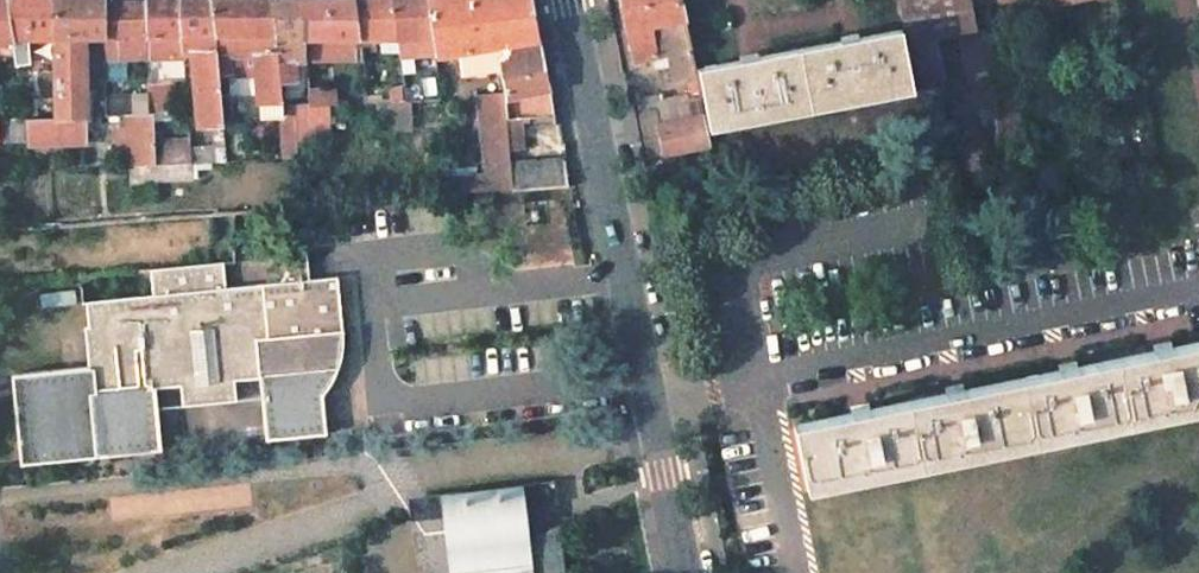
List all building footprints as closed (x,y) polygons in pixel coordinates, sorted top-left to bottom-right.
[(12,44),(12,35),(10,0),(0,0),(0,44),(12,44)] [(12,35),(54,35),(54,0),(10,0),(12,35)] [(54,35),(55,119),(22,120),(25,145),(87,144),(87,38),(106,37),(106,2),(106,0),(54,0),(54,35)] [(147,1),(149,37),(150,58),(186,58),(186,54),(177,0),(147,0),(147,1)] [(186,54),(194,54),(199,127),(203,127),(203,143),(225,141),(218,72),(210,0),(177,0),(186,54)] [(273,0),(210,0),(218,72),(229,72),(229,74),(258,73),(261,118),(282,116),(284,159),(297,158),(296,103),(282,104),(273,0)] [(282,104),(296,103),(313,102),(312,88),(309,58),(305,59),(303,37),(300,0),(273,0),(282,104)] [(303,37),(396,35),(392,0),(300,0),(303,37)] [(396,35),(399,53),(434,50),(432,28),(430,0),(392,0),(396,35)] [(432,28),(434,50),(435,54),(459,52),(504,49),(512,49),(504,0),(430,0),(432,28)] [(512,49),(504,49),(504,55),(497,62),(498,70),(502,95),(506,120),(554,113),(534,0),(504,0),(512,49)] [(633,61),(652,60),(669,59),(672,69),(677,88),(700,83),(683,0),(621,0),(633,61)] [(900,13),(904,13),(909,39),(957,30),(961,48),(980,45),(971,0),(898,0),(900,13)] [(124,2),(106,2),(106,37),(149,37),(147,1),(124,2)] [(902,30),(701,67),(713,127),(914,89),(902,30)] [(149,37),(106,37),(106,56),(150,58),(149,37)] [(504,49),(459,52),(461,74),(498,70),(497,62),(504,55),(504,49)] [(669,59),(652,60),(655,73),(672,69),(669,59)] [(1010,79),(988,83),(992,103),(1001,145),(1023,141),(1010,79)] [(153,115),(156,114),(174,112),(175,83),(152,83),(153,115)] [(325,88),(312,88),(313,102),(326,101),(325,88)] [(660,126),(706,115),(702,93),(639,105),(648,158),(666,154),(660,126)] [(149,94),(106,95),(106,116),(127,116),(150,115),(149,94)] [(502,95),(476,96),(479,175),(510,174),(509,165),(506,120),(502,95)] [(150,115),(127,116),(130,143),(131,168),(159,166),(157,141),(156,114),(153,115),(150,115)] [(706,115),(660,126),(666,154),(712,144),(706,115)] [(191,140),(157,141),(159,166),(193,164),(191,140)] [(566,161),(509,165),(510,174),(511,188),(511,191),(569,187),(566,161)] [(479,175),(433,177),(435,193),(511,188),(510,174),(479,175)] [(176,387),(177,392),(179,408),(196,407),(203,394),(213,405),(234,402),(233,385),(233,381),(255,379),(256,383),(260,426),(269,425),(278,423),(287,419),(295,415),(303,410),(310,404),(320,394),(321,393),(328,384),(333,374),(338,361),(340,347),(335,276),(306,279),(305,255),(299,255),(279,282),(225,287),(223,264),(147,271),(149,295),(82,301),(84,327),(79,328),(82,368),(88,368),(90,392),(85,392),(86,402),(91,458),(157,452),(152,394),(152,389),(176,387)] [(794,423),(807,489),(1198,409),(1198,341),(1102,361),(959,390),(852,411),(794,423)] [(88,368),(82,368),(6,376),(15,466),(91,458),(86,402),(85,392),(90,392),(88,368)] [(213,405),(203,394),(196,407),(213,405)] [(261,441),(323,435),(320,394),(310,404),(303,410),(295,415),(287,419),(278,423),(269,425),(260,426),(261,441)] [(450,572),(455,572),(472,565),(469,536),(482,521),(501,528),(506,550),(527,540),(521,483),(441,493),(443,516),(450,572)] [(556,527),(527,540),(506,550),(501,528),(482,521),(469,536),(472,565),(455,572),(561,572),(556,527)]
